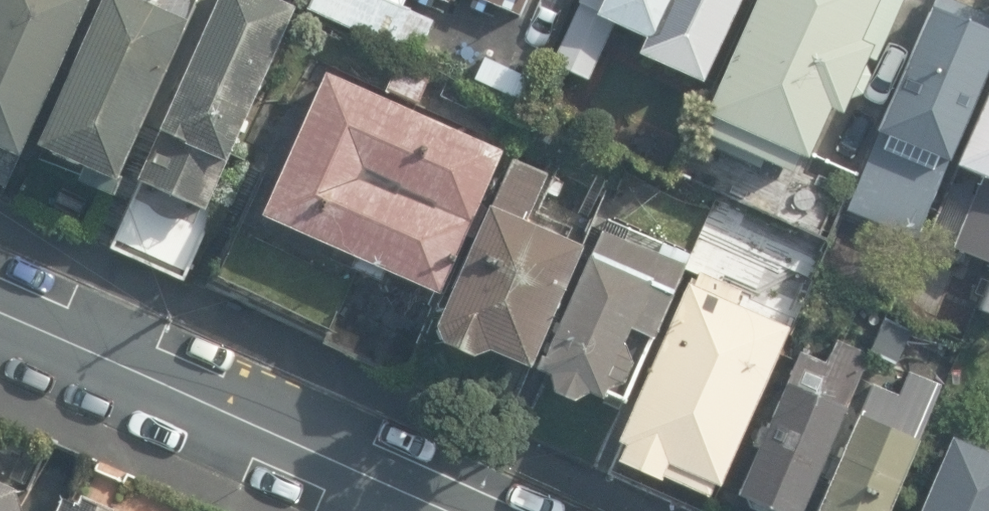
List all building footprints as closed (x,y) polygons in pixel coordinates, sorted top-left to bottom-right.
[(85,0),(0,0),(0,142),(19,151),(85,0)] [(36,140),(113,174),(194,0),(100,0),(36,140)] [(280,0),(216,0),(136,176),(142,179),(205,208),(209,199),(295,7),(280,0)] [(389,0),(311,0),(306,10),(417,57),(436,20),(389,0)] [(466,9),(482,15),(486,4),(519,18),(526,0),(470,0),(466,9)] [(553,63),(589,81),(612,27),(643,39),(636,57),(704,85),(742,0),(582,0),(553,63)] [(699,117),(709,122),(703,137),(786,175),(793,159),(800,163),(823,111),(836,117),(843,102),(860,95),(868,79),(861,61),(864,56),(875,61),(903,0),(751,0),(699,117)] [(945,0),(940,0),(856,206),(925,234),(988,75),(988,18),(945,0)] [(472,240),(487,208),(477,204),(501,152),(323,73),(257,217),(435,298),(463,236),(472,240)] [(961,165),(986,177),(956,250),(988,262),(988,97),(961,165)] [(543,176),(508,161),(487,208),(472,240),(429,332),(435,346),(465,360),(481,354),(520,373),(579,250),(523,224),(543,176)] [(205,208),(142,179),(110,246),(185,280),(219,204),(209,199),(205,208)] [(688,255),(606,218),(531,371),(541,377),(544,395),(566,406),(579,396),(594,403),(598,395),(618,404),(688,255)] [(694,289),(686,285),(611,444),(618,448),(610,464),(652,484),(654,478),(701,500),(706,488),(711,490),(787,329),(735,305),(742,291),(702,272),(694,289)] [(347,292),(323,346),(403,381),(427,328),(347,292)] [(799,351),(733,498),(763,510),(796,510),(867,353),(838,340),(827,364),(799,351)] [(871,383),(814,510),(885,510),(942,386),(910,371),(899,396),(871,383)] [(947,437),(914,510),(988,510),(988,455),(947,437)] [(0,482),(0,510),(24,510),(30,496),(0,482)] [(65,501),(61,510),(89,510),(65,501)]
